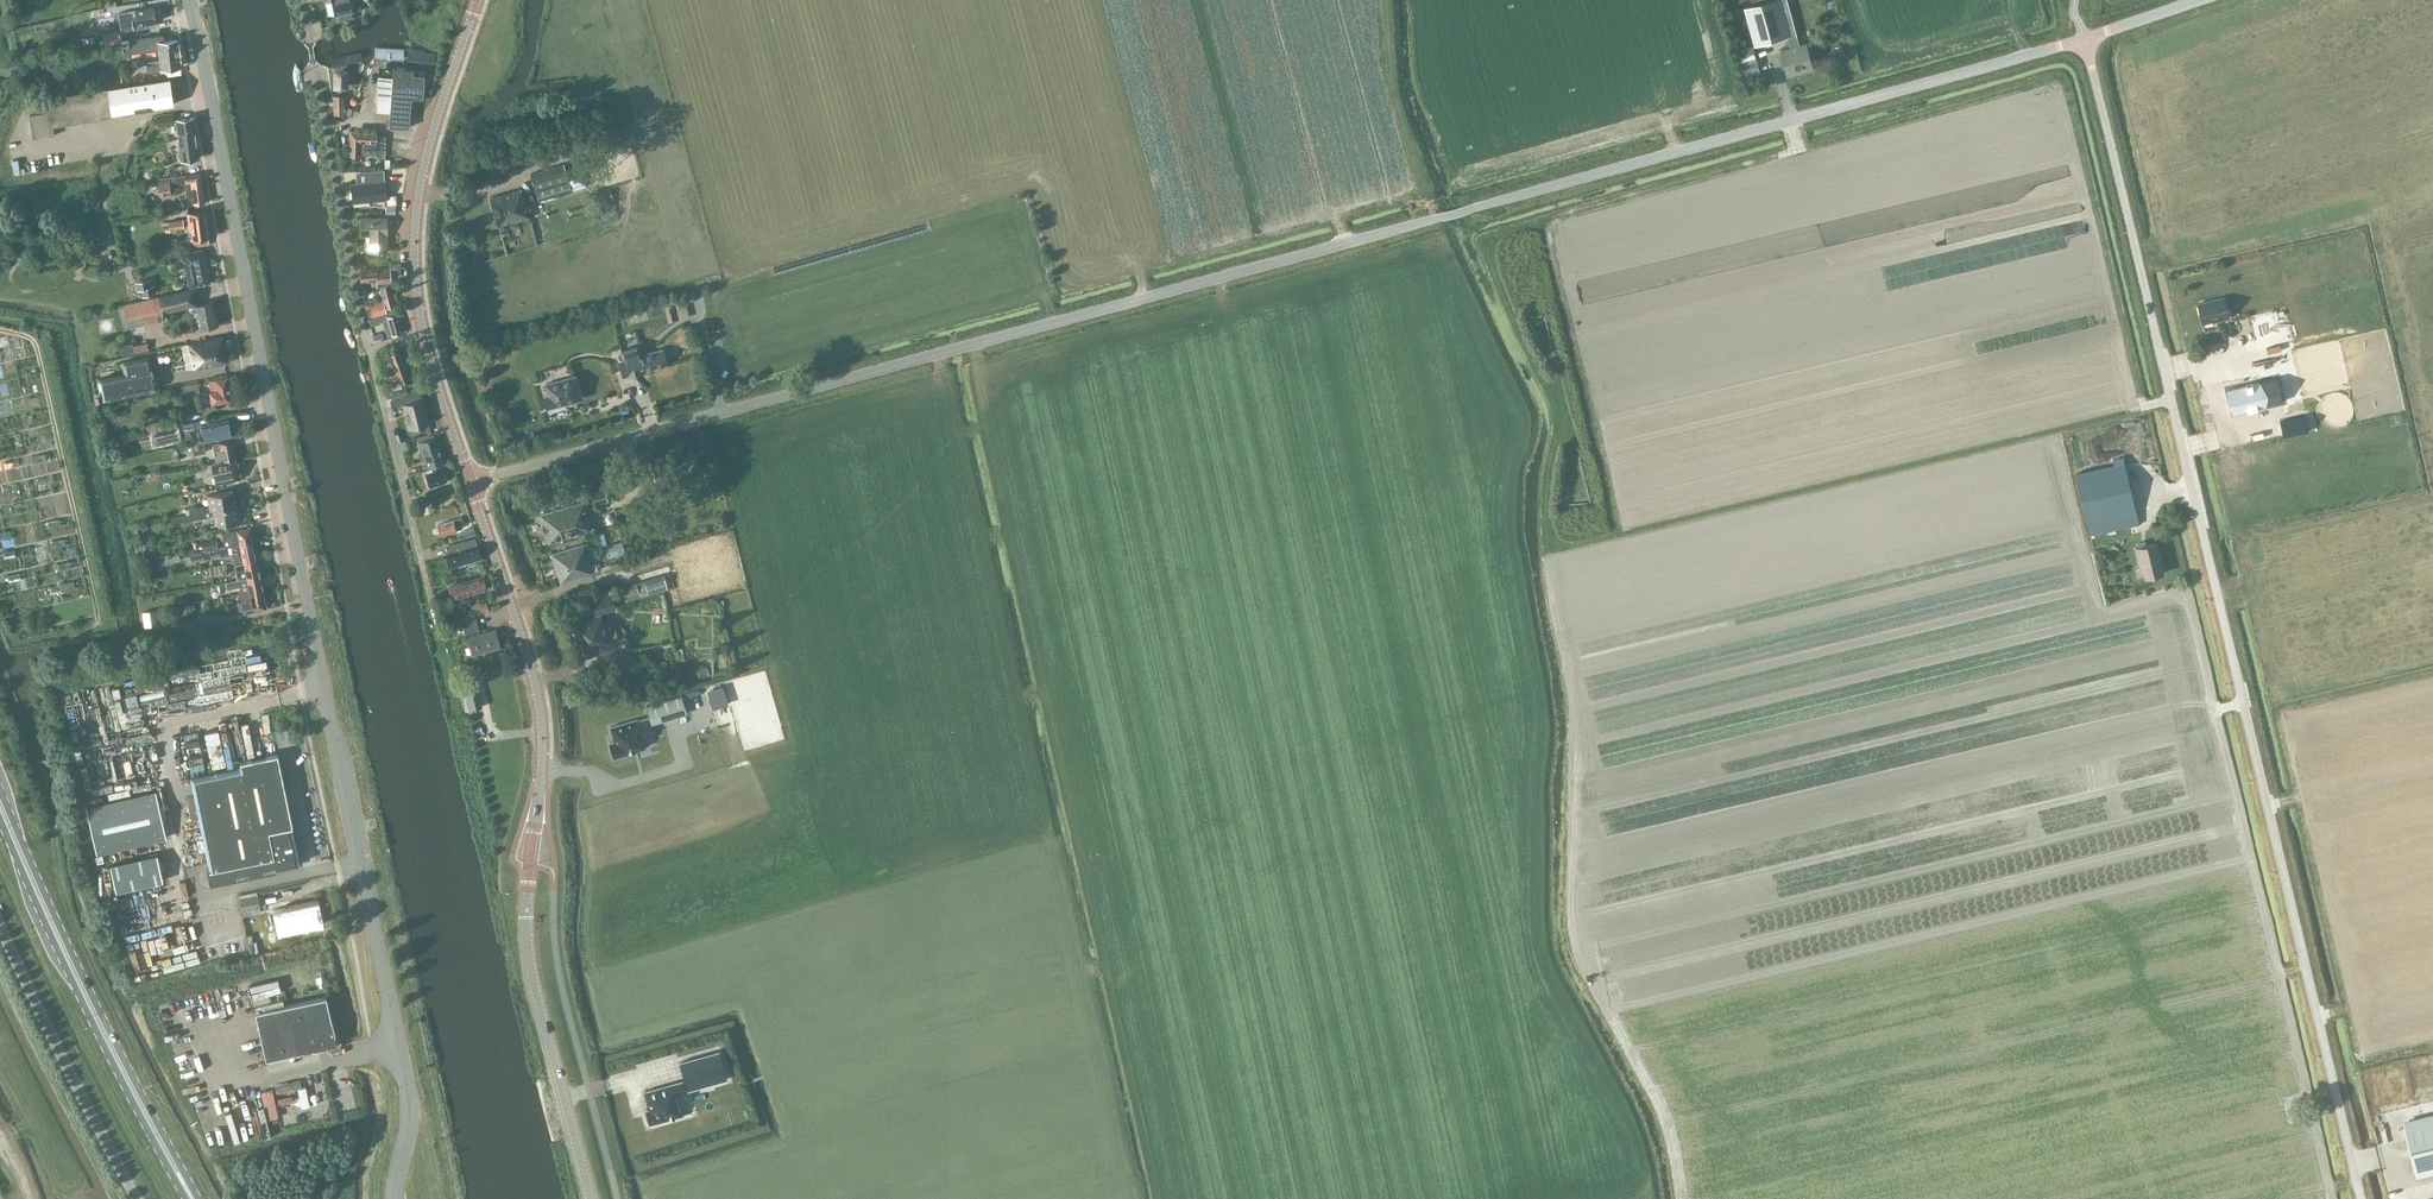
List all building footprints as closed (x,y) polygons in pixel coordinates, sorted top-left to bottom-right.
[(335,16),(338,15),(339,21),(352,18),(351,12),(359,11),(361,10),(359,0),(332,0),(335,16)] [(1794,24),(1788,0),(1775,0),(1747,7),(1756,44),(1787,36),(1791,49),(1782,51),(1787,71),(1802,67),(1803,72),(1813,69),(1807,44),(1800,46),(1796,33),(1794,24)] [(134,10),(118,13),(117,13),(118,14),(121,32),(133,30),(133,26),(156,22),(153,6),(134,10)] [(109,32),(95,35),(96,43),(96,44),(105,44),(105,45),(109,44),(121,42),(121,41),(119,30),(109,32)] [(95,35),(82,38),(83,45),(96,43),(95,35)] [(163,36),(129,40),(129,41),(130,48),(130,53),(158,50),(159,61),(145,62),(146,70),(180,66),(177,40),(164,42),(163,36)] [(130,48),(129,41),(121,42),(109,44),(111,51),(130,48)] [(1759,72),(1751,46),(1735,50),(1744,77),(1759,72)] [(423,98),(424,75),(412,74),(413,69),(393,68),(392,76),(379,76),(377,110),(390,111),(389,126),(409,127),(411,97),(423,98)] [(347,71),(345,70),(341,70),(335,71),(334,88),(341,90),(347,88),(347,71)] [(117,73),(99,76),(100,84),(119,81),(117,73)] [(48,98),(50,112),(29,115),(32,139),(53,135),(52,127),(133,114),(133,111),(174,104),(170,78),(107,87),(107,89),(90,91),(48,98)] [(172,114),(156,116),(158,126),(174,124),(172,114)] [(175,120),(178,140),(196,138),(194,118),(175,120)] [(378,133),(350,132),(349,156),(360,156),(360,152),(376,153),(376,157),(385,157),(385,136),(378,135),(378,133)] [(196,138),(178,140),(180,161),(199,159),(196,138)] [(580,169),(566,173),(563,164),(531,174),(539,201),(585,187),(580,169)] [(352,202),(386,199),(384,173),(370,174),(371,182),(351,184),(352,202)] [(200,174),(185,176),(189,205),(204,203),(200,174)] [(172,177),(157,179),(158,182),(160,197),(171,196),(170,186),(173,185),(172,177)] [(498,226),(530,217),(524,197),(523,197),(521,189),(490,198),(498,226)] [(184,223),(188,222),(207,220),(205,211),(188,213),(188,219),(169,222),(169,227),(169,229),(170,229),(184,227),(184,223)] [(369,252),(387,251),(387,235),(387,217),(360,218),(361,235),(369,235),(369,252)] [(207,220),(188,222),(189,231),(191,231),(193,246),(210,244),(207,220)] [(164,248),(166,256),(175,254),(175,253),(173,246),(164,248)] [(183,253),(190,287),(209,283),(203,249),(183,253)] [(390,268),(360,270),(362,283),(371,282),(372,288),(377,288),(377,285),(391,283),(390,268)] [(135,282),(137,291),(138,291),(139,297),(142,296),(142,297),(157,294),(155,285),(151,286),(150,280),(149,279),(135,282)] [(368,318),(395,311),(394,307),(396,306),(390,284),(379,287),(383,301),(365,306),(368,318)] [(120,315),(121,315),(124,327),(129,326),(129,327),(165,319),(163,311),(197,303),(194,289),(118,307),(120,315)] [(2201,324),(2228,317),(2223,297),(2197,304),(2201,324)] [(194,306),(200,328),(219,324),(213,301),(194,306)] [(396,314),(395,311),(368,318),(370,323),(370,325),(387,320),(389,328),(385,329),(387,336),(403,332),(398,314),(396,314)] [(193,361),(195,369),(227,363),(222,337),(188,344),(192,361),(193,361)] [(120,345),(122,356),(149,351),(147,342),(133,345),(132,343),(120,345)] [(628,377),(643,373),(642,371),(666,365),(662,350),(641,356),(638,347),(621,351),(623,361),(619,362),(623,377),(628,375),(628,377)] [(403,381),(410,378),(399,348),(387,352),(388,353),(380,356),(384,365),(391,362),(397,377),(390,380),(393,389),(404,386),(403,381)] [(99,378),(99,380),(91,382),(93,391),(101,389),(103,400),(156,389),(149,356),(122,362),(124,373),(99,378)] [(565,404),(565,402),(581,397),(575,376),(545,385),(548,396),(543,397),(546,409),(565,404)] [(209,392),(211,404),(232,401),(227,377),(216,379),(216,380),(207,382),(207,385),(210,384),(211,391),(209,392)] [(2257,382),(2228,389),(2234,414),(2263,407),(2263,406),(2282,402),(2277,378),(2257,383),(2257,382)] [(175,387),(177,398),(200,393),(198,383),(175,387)] [(388,392),(387,393),(390,400),(406,394),(404,386),(388,392)] [(420,391),(402,396),(404,403),(402,404),(409,429),(429,424),(422,399),(420,391)] [(157,412),(144,415),(148,431),(193,422),(203,420),(179,425),(178,421),(181,418),(180,414),(161,418),(160,415),(157,412)] [(2304,415),(2280,421),(2280,422),(2284,437),(2283,437),(2308,431),(2307,431),(2303,416),(2304,416),(2304,415)] [(211,423),(201,425),(204,441),(220,437),(230,435),(231,435),(228,419),(215,422),(211,423)] [(141,433),(135,434),(137,440),(139,440),(141,449),(152,447),(182,440),(190,436),(189,431),(194,430),(193,422),(148,431),(148,433),(142,434),(141,433)] [(429,427),(409,432),(411,439),(417,437),(419,442),(418,442),(420,449),(419,450),(417,452),(419,457),(422,459),(423,458),(427,469),(445,463),(437,436),(435,437),(434,435),(429,436),(429,434),(430,433),(429,427)] [(223,459),(223,461),(235,458),(232,441),(220,443),(220,446),(213,447),(216,461),(223,459)] [(191,444),(193,455),(206,453),(204,442),(191,444)] [(2138,524),(2123,463),(2122,458),(2112,460),(2114,465),(2074,475),(2089,536),(2138,524)] [(235,461),(221,463),(221,461),(212,463),(212,465),(211,465),(216,485),(239,480),(235,461)] [(444,472),(447,471),(445,465),(434,469),(435,472),(427,474),(430,484),(437,482),(438,485),(447,482),(444,472)] [(652,477),(650,467),(640,470),(642,479),(652,477)] [(158,472),(129,477),(131,489),(160,484),(158,472)] [(564,478),(548,483),(551,492),(566,488),(564,478)] [(593,504),(607,500),(604,488),(590,492),(593,504)] [(207,495),(210,511),(212,511),(212,509),(235,505),(233,491),(207,495)] [(584,502),(561,509),(571,536),(591,530),(591,529),(589,523),(590,522),(584,502)] [(210,511),(199,513),(198,512),(190,514),(191,520),(199,518),(213,516),(215,525),(218,525),(223,524),(241,521),(239,505),(235,505),(212,509),(212,511),(210,511)] [(571,536),(561,509),(540,515),(548,543),(571,536)] [(190,514),(171,517),(172,523),(191,520),(191,519),(190,514)] [(460,518),(438,524),(440,534),(463,529),(460,518)] [(231,546),(252,542),(249,528),(221,533),(224,547),(231,546)] [(473,528),(461,532),(463,537),(475,533),(473,528)] [(625,553),(621,538),(602,544),(607,559),(625,553)] [(194,544),(196,551),(218,548),(217,540),(194,544)] [(471,540),(448,546),(450,552),(445,554),(449,568),(467,563),(468,567),(476,564),(475,561),(482,559),(478,545),(473,546),(471,540)] [(220,556),(233,554),(233,555),(231,555),(233,562),(256,558),(252,542),(231,546),(224,547),(218,548),(196,551),(196,552),(190,553),(191,561),(206,559),(220,556)] [(2145,578),(2162,573),(2155,543),(2135,548),(2140,569),(2142,568),(2145,578)] [(561,583),(591,574),(588,565),(590,563),(584,545),(552,554),(561,583)] [(252,581),(262,579),(260,568),(256,560),(256,558),(233,562),(235,572),(244,570),(246,578),(251,577),(252,581)] [(227,574),(225,563),(206,568),(208,576),(213,575),(222,573),(222,576),(227,574)] [(454,598),(471,594),(472,598),(477,597),(476,592),(487,589),(483,576),(451,585),(451,587),(448,588),(450,597),(454,596),(454,598)] [(247,585),(249,591),(254,590),(255,595),(263,593),(265,590),(262,579),(252,581),(251,577),(246,578),(238,580),(237,579),(215,584),(217,592),(239,587),(247,585)] [(627,601),(666,589),(663,579),(624,591),(627,601)] [(616,609),(609,587),(597,591),(599,598),(590,600),(594,615),(594,617),(573,624),(581,651),(611,642),(610,640),(617,638),(611,621),(605,623),(603,624),(601,615),(600,613),(616,609)] [(244,612),(253,610),(254,613),(259,612),(258,609),(266,608),(263,593),(255,595),(254,590),(249,591),(240,593),(242,603),(239,603),(237,606),(238,610),(240,611),(244,611),(244,612)] [(152,595),(146,597),(141,598),(142,604),(153,602),(152,595)] [(486,601),(471,605),(473,613),(488,609),(486,601)] [(141,612),(144,626),(157,623),(154,610),(141,612)] [(476,619),(461,623),(464,634),(466,633),(467,637),(472,655),(500,647),(495,630),(480,634),(476,619)] [(685,660),(681,648),(676,649),(680,661),(685,660)] [(724,688),(709,692),(713,708),(729,704),(724,688)] [(682,695),(645,706),(651,724),(687,714),(682,695)] [(609,743),(614,759),(637,752),(636,750),(645,747),(637,719),(610,728),(614,742),(609,743)] [(190,777),(209,870),(207,871),(209,884),(277,870),(276,868),(299,863),(292,827),(277,754),(239,762),(240,767),(190,777)] [(156,792),(86,807),(96,853),(166,839),(156,792)] [(157,855),(110,865),(116,891),(163,881),(157,855)] [(258,900),(240,904),(242,917),(260,914),(258,900)] [(279,914),(282,928),(318,920),(315,906),(279,914)] [(246,936),(250,955),(256,953),(252,935),(246,936)] [(336,1044),(335,1035),(331,1021),(326,997),(256,1012),(266,1059),(336,1044)] [(685,1081),(644,1092),(649,1110),(646,1111),(650,1125),(691,1113),(691,1112),(682,1115),(676,1093),(726,1079),(718,1052),(680,1063),(685,1081)] [(2432,1170),(2432,1116),(2403,1124),(2416,1175),(2432,1170)]
